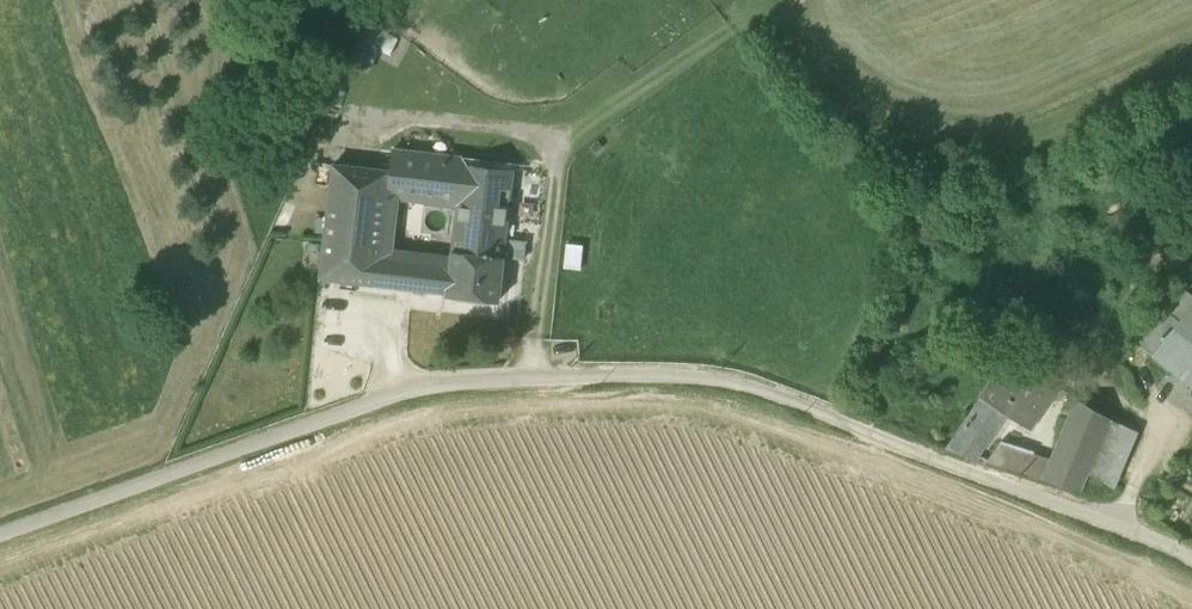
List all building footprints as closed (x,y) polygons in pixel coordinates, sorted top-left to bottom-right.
[(392,152),(390,171),(387,196),(456,205),(461,164),(461,160),(392,152)] [(456,205),(451,253),(503,258),(505,241),(513,171),(461,164),(456,205)] [(319,279),(376,285),(379,259),(387,196),(390,171),(373,169),(333,165),(319,279)] [(503,258),(523,261),(525,244),(505,241),(503,258)] [(498,303),(503,258),(451,253),(449,267),(446,294),(446,297),(498,303)] [(376,285),(394,288),(397,261),(379,259),(376,285)] [(449,267),(397,261),(394,288),(446,294),(449,267)] [(1178,321),(1152,355),(1151,356),(1191,387),(1191,303),(1178,321)] [(1137,344),(1152,355),(1178,321),(1163,310),(1137,344)] [(1001,414),(1027,429),(1056,387),(1009,359),(981,401),(1001,414)] [(1044,480),(1080,491),(1088,473),(1109,419),(1077,400),(1052,462),(1044,480)] [(948,449),(972,457),(1001,414),(981,401),(948,449)] [(1109,419),(1088,473),(1114,483),(1133,434),(1109,419)] [(992,464),(1044,480),(1052,462),(1033,456),(1034,452),(1000,441),(992,464)]
